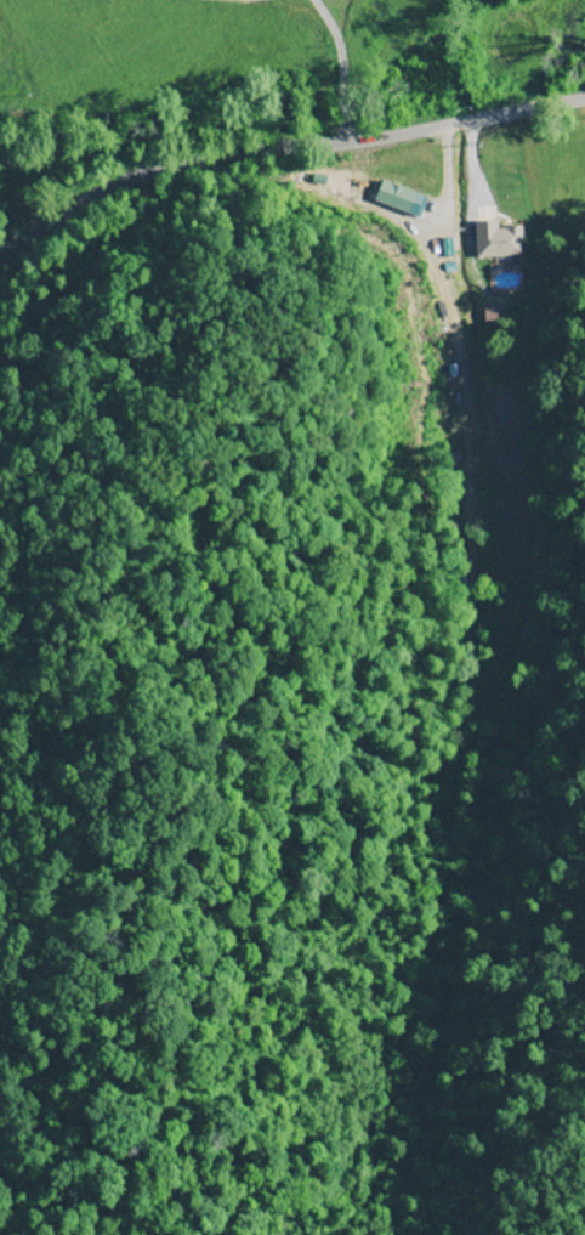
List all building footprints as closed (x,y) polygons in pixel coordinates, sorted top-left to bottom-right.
[(511,259),(511,235),(489,235),(489,259),(511,259)]
